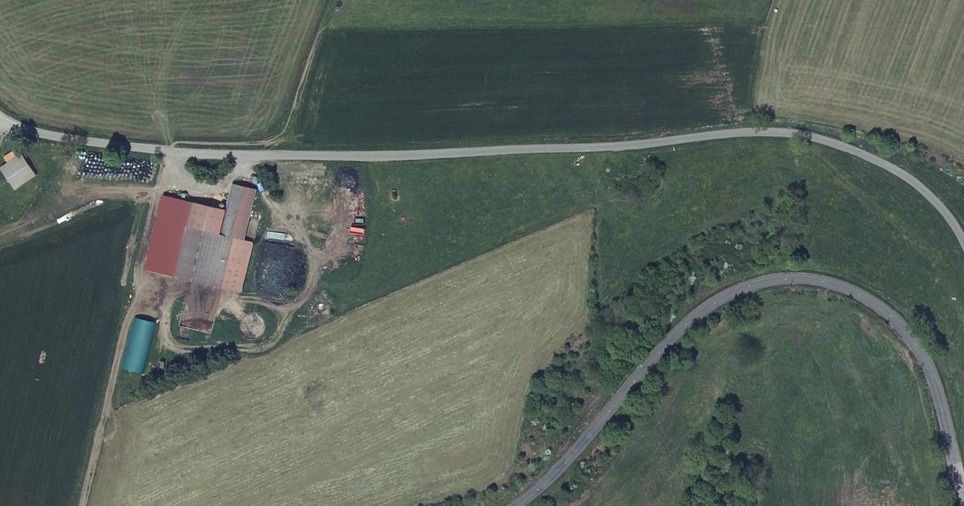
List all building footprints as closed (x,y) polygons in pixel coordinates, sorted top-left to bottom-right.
[(0,165),(0,168),(11,188),(33,175),(20,153),(0,165)] [(164,197),(146,271),(186,280),(242,294),(253,243),(244,241),(255,191),(233,185),(227,211),(196,204),(164,197)] [(158,324),(135,319),(124,370),(146,375),(158,324)]
